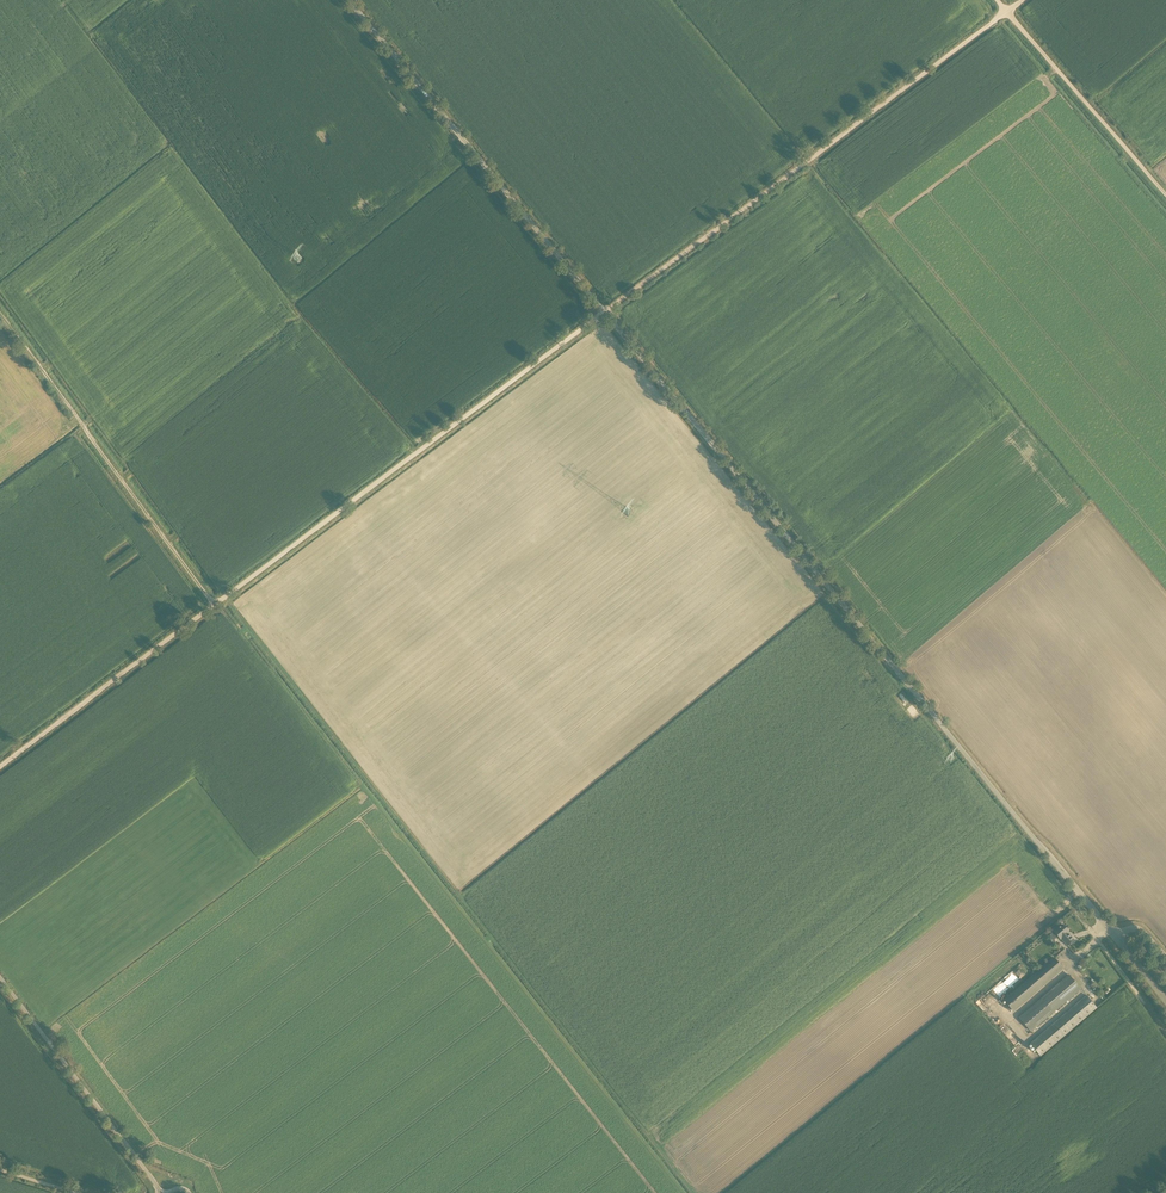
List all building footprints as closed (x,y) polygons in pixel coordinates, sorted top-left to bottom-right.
[(297,255),(294,259),(298,263),(302,258),(297,255)] [(1054,940),(1058,937),(1060,940),(1061,939),(1067,946),(1074,941),(1068,933),(1069,932),(1062,925),(1058,928),(1057,926),(1053,929),(1055,931),(1054,932),(1050,935),(1054,940)] [(1063,969),(1054,958),(1034,975),(1033,972),(1029,975),(1031,977),(1004,1001),(1013,1012),(1063,969)] [(1069,975),(1042,998),(1019,1018),(1031,1032),(1054,1012),(1081,989),(1069,975)] [(1096,1008),(1086,996),(1030,1045),(1040,1056),(1096,1008)]
